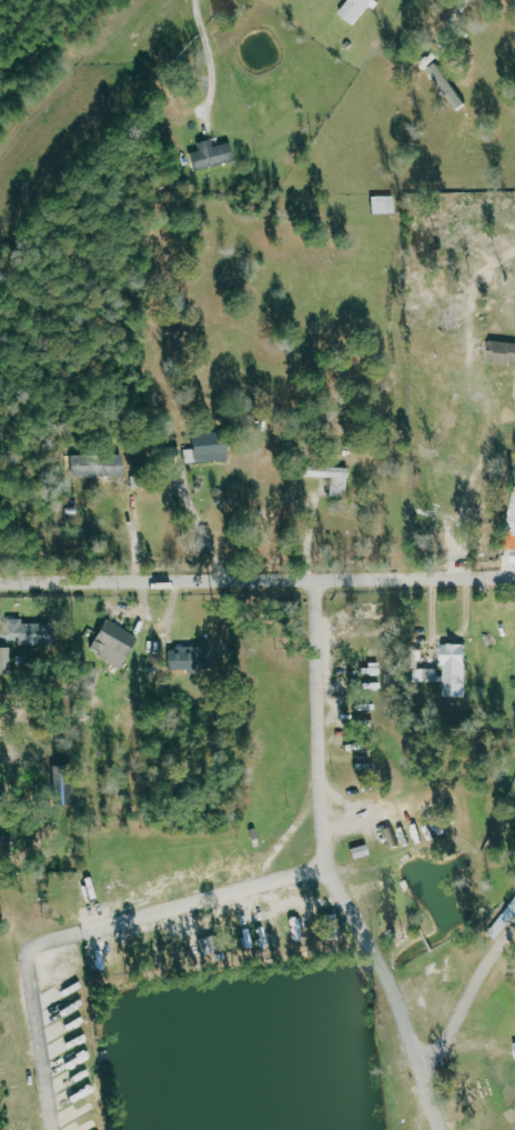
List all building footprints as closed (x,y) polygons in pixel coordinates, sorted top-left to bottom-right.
[(354,26),(371,6),(373,7),(378,0),(349,0),(338,13),(354,26)] [(463,106),(439,62),(429,68),(453,111),(463,106)] [(197,143),(199,151),(189,154),(194,171),(233,161),(228,143),(212,147),(210,140),(197,143)] [(488,341),(488,362),(514,363),(514,342),(488,341)] [(188,462),(228,461),(227,433),(193,434),(193,449),(187,450),(188,462)] [(126,476),(125,454),(73,456),(74,477),(126,476)] [(330,496),(347,496),(348,467),(304,466),(304,477),(331,478),(330,496)] [(506,531),(514,533),(514,477),(506,531)] [(9,673),(9,646),(48,645),(48,623),(21,624),(21,619),(4,619),(5,630),(0,631),(0,673),(9,673)] [(136,632),(101,620),(90,654),(125,666),(136,632)] [(443,697),(467,696),(466,643),(442,644),(443,697)] [(215,648),(167,647),(167,672),(214,672),(215,648)] [(81,695),(94,697),(99,669),(87,666),(81,695)] [(423,669),(424,683),(441,682),(440,668),(423,669)] [(353,858),(369,855),(367,845),(351,848),(353,858)] [(336,914),(319,915),(320,942),(337,942),(336,914)]
